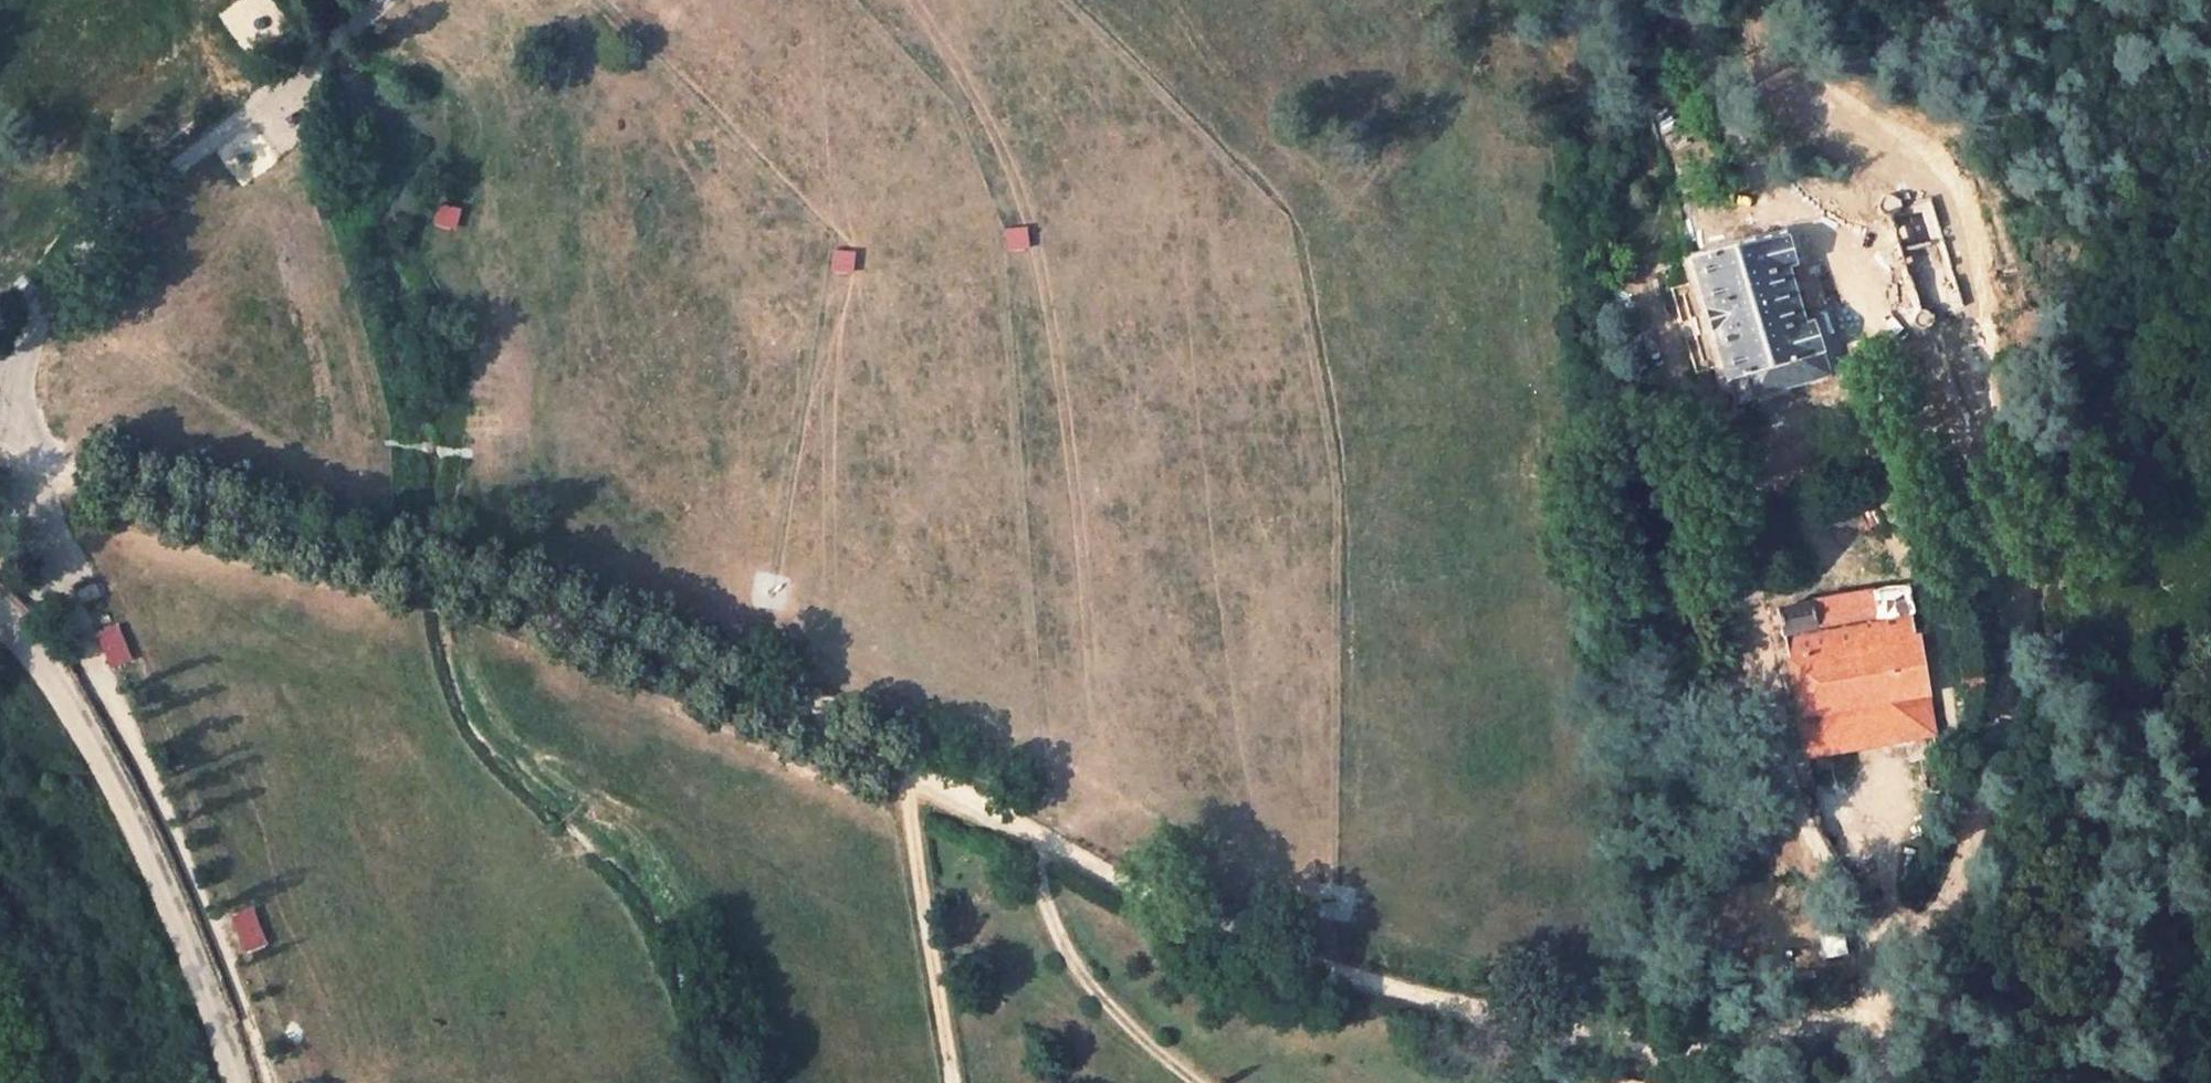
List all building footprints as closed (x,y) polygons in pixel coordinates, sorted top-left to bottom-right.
[(1909,325),(1910,326),(1914,325),(1917,323),(1919,320),(1919,318),(1951,310),(1922,193),(1890,201),(1887,199),(1884,199),(1880,200),(1878,203),(1878,206),(1879,209),(1880,210),(1887,214),(1912,312),(1909,313),(1906,316),(1905,319),(1906,322),(1909,325)] [(1695,273),(1725,382),(1746,376),(1752,399),(1828,378),(1812,324),(1805,326),(1789,269),(1796,267),(1788,237),(1692,262),(1695,273)] [(1802,721),(1929,699),(1918,633),(1913,633),(1905,584),(1780,607),(1802,721)] [(114,670),(136,660),(120,623),(98,632),(114,670)] [(1802,721),(1808,756),(1934,734),(1929,699),(1802,721)] [(257,911),(237,919),(250,953),(270,945),(257,911)]
